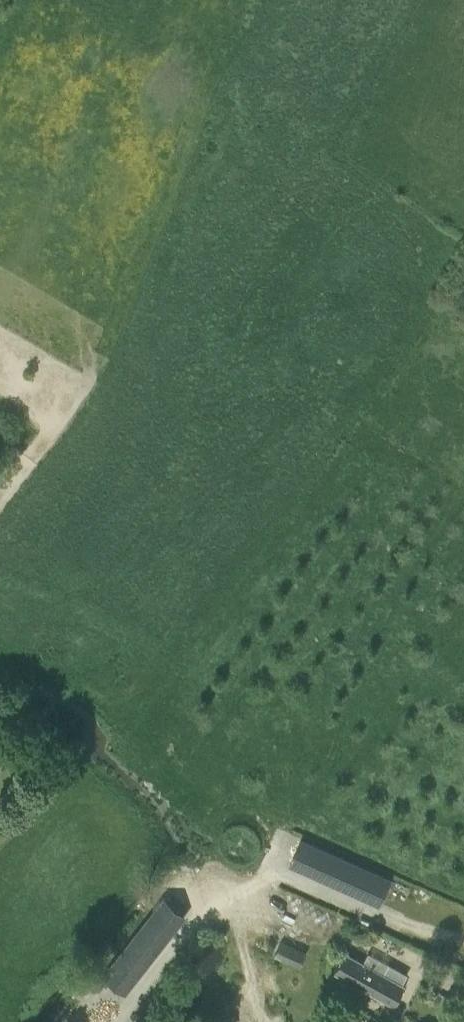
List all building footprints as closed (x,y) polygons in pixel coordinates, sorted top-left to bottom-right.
[(290,864),(378,903),(389,880),(301,840),(290,864)] [(184,916),(164,900),(104,976),(125,992),(184,916)] [(305,953),(281,942),(275,954),(299,966),(305,953)] [(345,969),(362,978),(371,961),(354,951),(345,969)] [(413,984),(371,961),(362,978),(404,1002),(413,984)]
